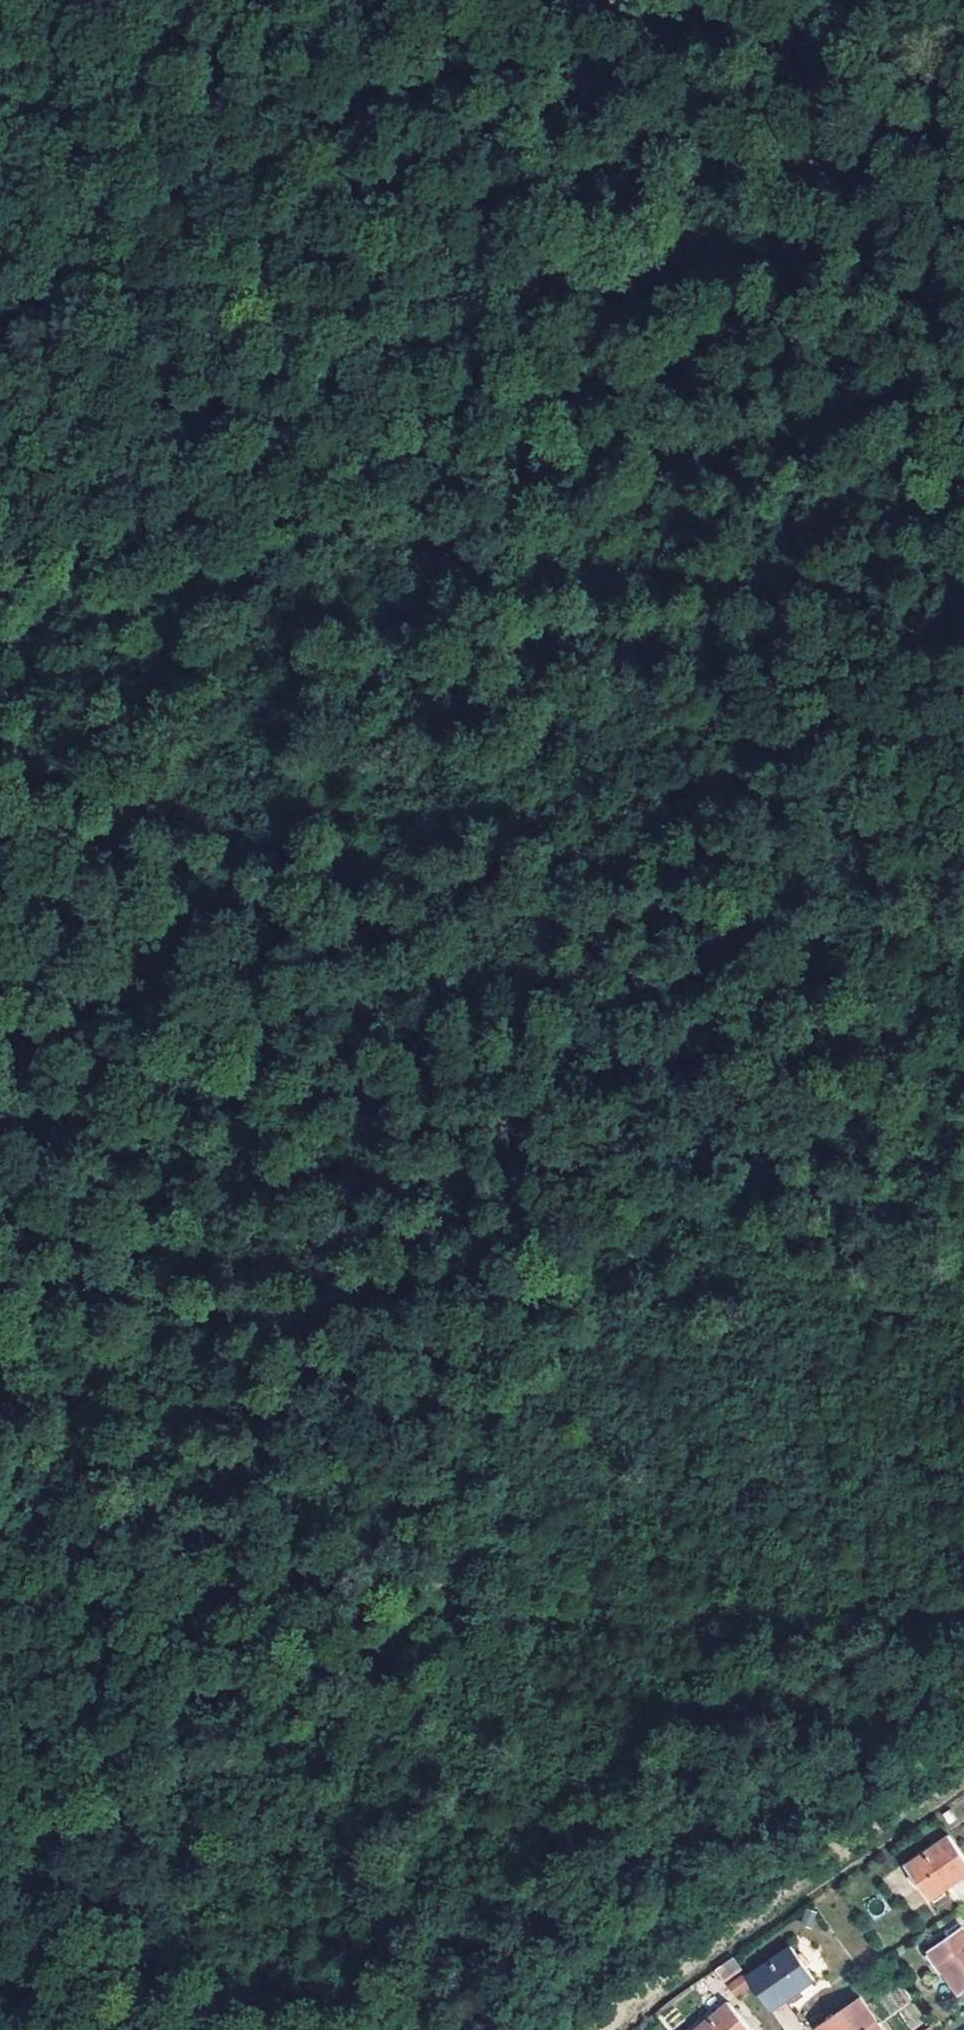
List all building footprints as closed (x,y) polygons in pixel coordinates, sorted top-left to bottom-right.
[(902,1866),(926,1899),(957,1877),(963,1872),(963,1861),(945,1835),(902,1866)] [(927,1948),(957,1993),(963,1988),(963,1929),(961,1925),(927,1948)] [(787,1944),(742,1976),(767,2010),(811,1979),(787,1944)] [(819,2022),(825,2029),(880,2029),(857,1996),(819,2022)] [(691,2029),(746,2029),(723,2003),(691,2029)]
